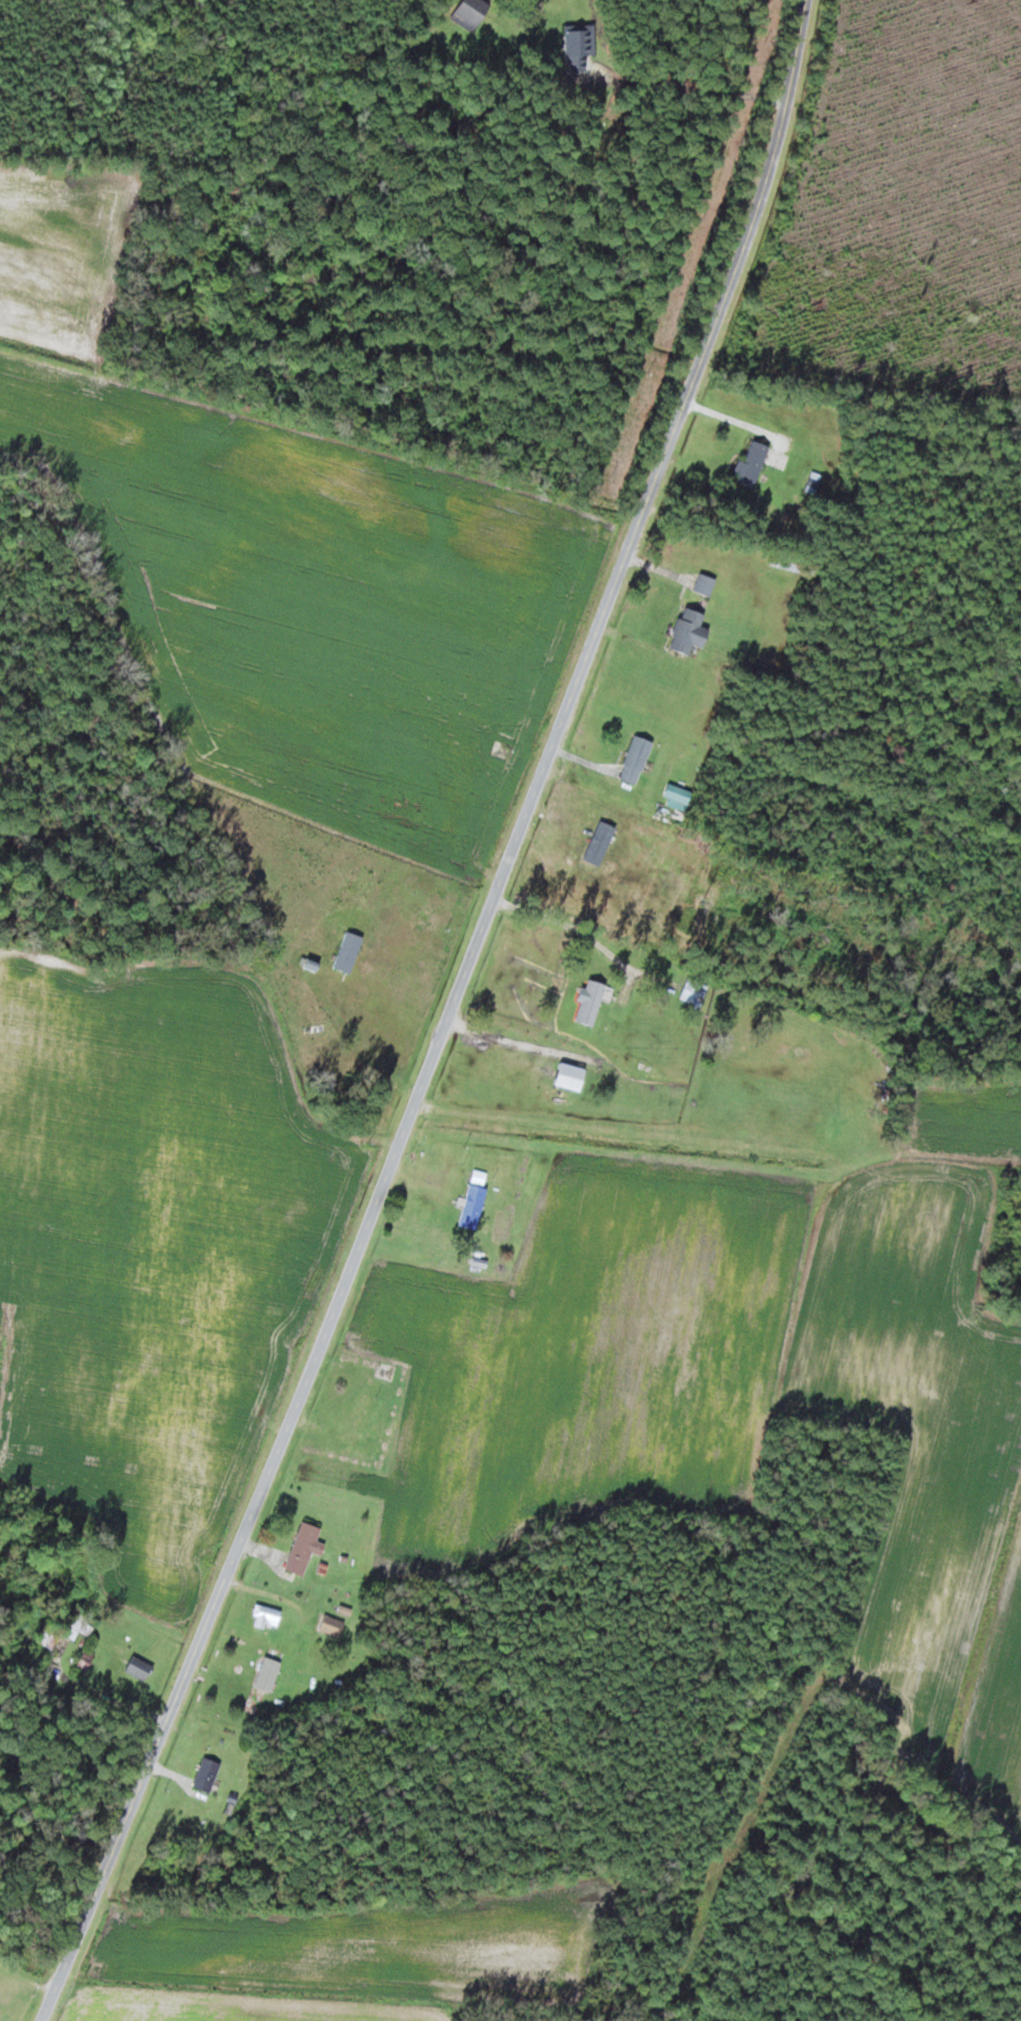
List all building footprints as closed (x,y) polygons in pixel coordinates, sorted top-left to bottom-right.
[(494,5),(488,0),(463,0),(451,15),(472,32),(494,5)] [(567,23),(567,70),(595,70),(595,23),(567,23)] [(734,479),(756,487),(772,446),(751,438),(734,479)] [(822,473),(812,471),(809,487),(819,489),(822,473)] [(684,617),(701,623),(718,577),(701,571),(684,617)] [(622,780),(641,785),(653,740),(634,734),(622,780)] [(669,795),(691,805),(696,792),(674,783),(669,795)] [(365,936),(348,930),(335,966),(352,973),(365,936)] [(711,982),(691,974),(681,998),(701,1006),(711,982)] [(576,1020),(595,1026),(609,984),(590,978),(576,1020)] [(589,1067),(563,1061),(558,1085),(584,1091),(589,1067)] [(461,1226),(482,1229),(489,1185),(468,1182),(461,1226)] [(323,1526),(304,1519),(286,1568),(305,1575),(314,1550),(324,1554),(328,1543),(319,1540),(323,1526)] [(280,1628),(283,1608),(258,1603),(254,1623),(280,1628)] [(88,1634),(99,1619),(81,1606),(70,1622),(88,1634)] [(320,1629),(341,1636),(346,1621),(326,1614),(320,1629)] [(65,1629),(46,1621),(39,1641),(58,1648),(65,1629)] [(96,1653),(89,1649),(77,1668),(84,1672),(96,1653)] [(155,1664),(134,1654),(126,1671),(147,1681),(155,1664)] [(257,1697),(266,1700),(280,1660),(270,1657),(257,1697)] [(211,1793),(223,1762),(206,1755),(194,1786),(211,1793)]
